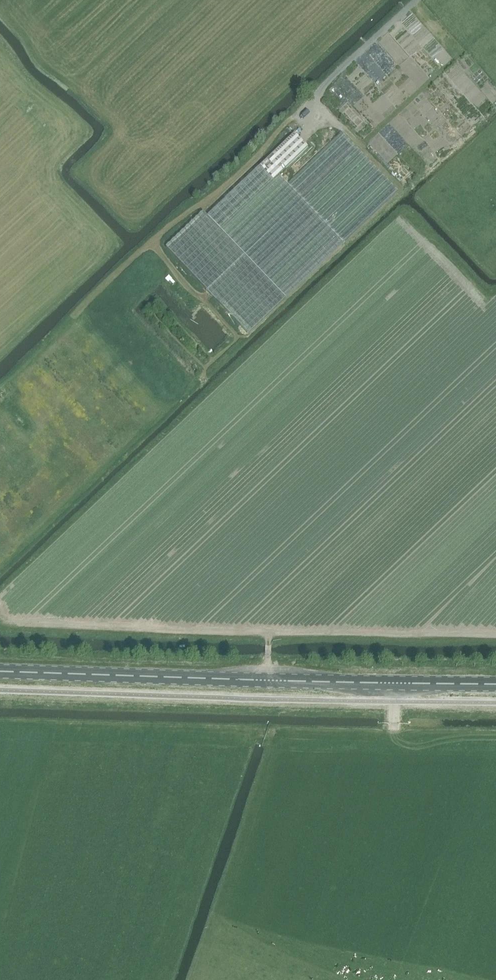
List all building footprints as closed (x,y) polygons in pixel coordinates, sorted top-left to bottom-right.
[(488,0),(473,0),(473,4),(480,4),(479,22),(486,22),(488,0)] [(342,133),(288,184),(280,176),(308,148),(295,134),(208,217),(203,213),(166,248),(248,334),(344,243),(398,192),(342,133)]
